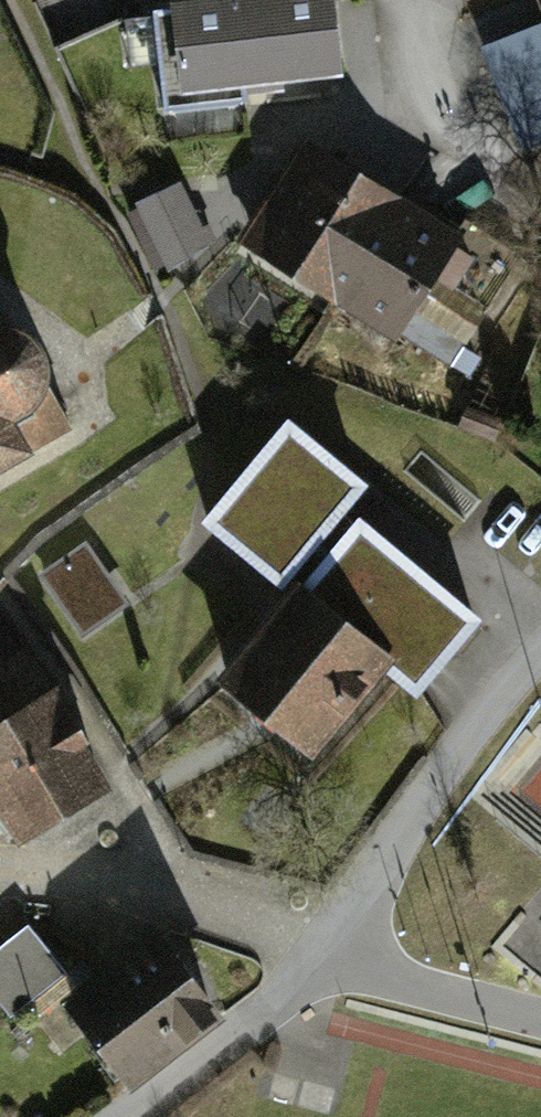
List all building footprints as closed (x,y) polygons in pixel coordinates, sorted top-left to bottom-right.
[(347,7),(174,27),(184,116),(357,97),(347,7)] [(482,52),(523,157),(540,151),(540,29),(482,52)] [(475,263),(310,165),(246,272),(411,370),(475,263)] [(191,198),(137,225),(168,285),(221,259),(191,198)] [(25,468),(22,460),(72,434),(18,332),(0,329),(0,481),(25,468)] [(374,510),(299,448),(218,546),(293,608),(374,510)] [(484,632),(374,546),(320,614),(430,700),(484,632)] [(91,557),(43,590),(84,651),(132,619),(91,557)] [(391,697),(306,625),(233,710),(319,783),(391,697)] [(0,735),(0,794),(23,833),(108,784),(59,700),(0,735)] [(10,1020),(70,979),(34,926),(0,949),(0,1006),(10,1020)] [(157,945),(79,1005),(131,1073),(210,1014),(157,945)]
